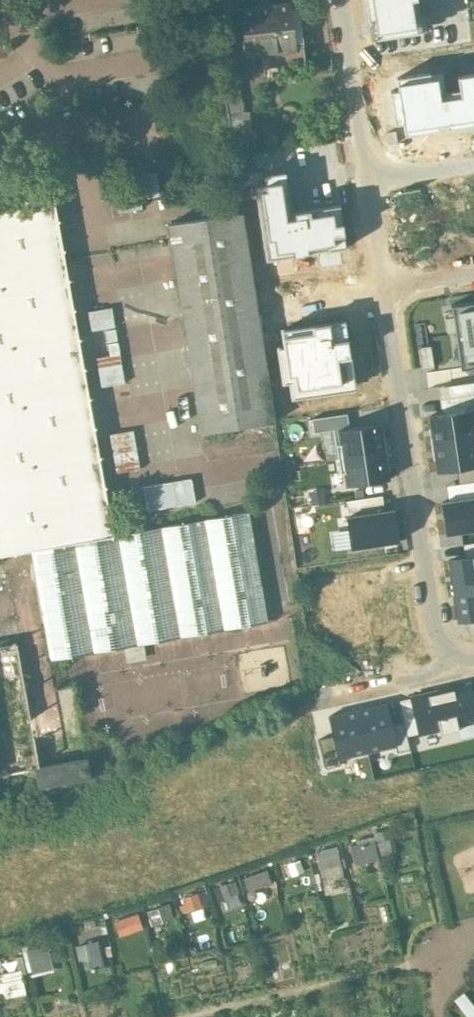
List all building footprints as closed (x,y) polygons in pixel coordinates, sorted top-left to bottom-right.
[(369,33),(417,26),(413,0),(364,0),(369,33)] [(287,3),(239,10),(244,36),(241,40),(242,47),(245,50),(246,55),(258,54),(260,65),(303,60),(296,10),(289,10),(287,3)] [(396,80),(403,124),(473,113),(473,70),(473,69),(456,72),(459,92),(439,95),(435,74),(396,80)] [(237,71),(221,74),(228,114),(243,112),(237,71)] [(243,112),(228,114),(233,155),(255,152),(249,111),(243,112)] [(267,184),(255,186),(266,260),(347,248),(340,204),(292,211),(288,185),(267,188),(267,184)] [(225,206),(145,218),(154,277),(179,273),(178,268),(206,264),(207,269),(233,265),(225,206)] [(0,239),(0,292),(122,272),(114,221),(0,239)] [(451,304),(452,315),(444,316),(446,330),(455,329),(460,367),(473,365),(473,300),(451,304)] [(346,322),(281,331),(291,398),(355,389),(346,322)] [(428,417),(433,443),(473,436),(473,423),(472,410),(428,417)] [(382,423),(338,430),(340,442),(335,443),(337,458),(386,450),(382,423)] [(117,465),(145,462),(141,428),(113,432),(117,465)] [(280,436),(219,439),(219,450),(281,447),(280,436)] [(437,470),(473,463),(473,436),(433,443),(437,470)] [(344,471),(346,484),(390,477),(386,450),(337,458),(339,472),(344,471)] [(439,506),(444,537),(473,532),(473,500),(439,506)] [(393,511),(346,519),(350,550),(398,543),(393,511)] [(447,557),(452,588),(473,585),(473,553),(447,557)] [(452,588),(456,619),(473,617),(473,585),(452,588)] [(235,625),(239,650),(276,645),(272,620),(235,625)] [(180,629),(155,633),(156,640),(149,641),(151,655),(183,650),(180,629)] [(239,650),(242,675),(279,669),(276,645),(239,650)] [(160,668),(161,675),(186,672),(183,650),(151,655),(153,669),(160,668)] [(418,734),(440,729),(441,732),(459,728),(458,726),(473,722),(473,691),(472,684),(410,697),(418,734)] [(387,702),(358,708),(367,751),(396,745),(391,722),(387,702)] [(358,708),(329,714),(334,735),(339,757),(367,751),(358,708)] [(403,719),(391,722),(396,745),(397,750),(410,748),(403,719)] [(0,726),(0,847),(19,844),(0,726)] [(339,757),(334,735),(319,738),(326,767),(340,764),(339,757)] [(353,834),(355,861),(399,857),(396,831),(353,834)] [(321,869),(346,868),(346,848),(321,848),(321,869)] [(237,878),(215,889),(226,911),(248,900),(237,878)] [(186,894),(187,909),(204,907),(203,893),(186,894)] [(174,902),(152,909),(157,922),(178,915),(174,902)] [(144,911),(119,919),(124,935),(149,926),(144,911)] [(82,959),(94,957),(96,968),(109,966),(105,940),(79,943),(82,959)] [(53,944),(31,949),(36,973),(58,967),(53,944)] [(31,953),(6,958),(8,972),(33,967),(31,953)] [(30,989),(28,969),(0,973),(0,993),(30,989)]
